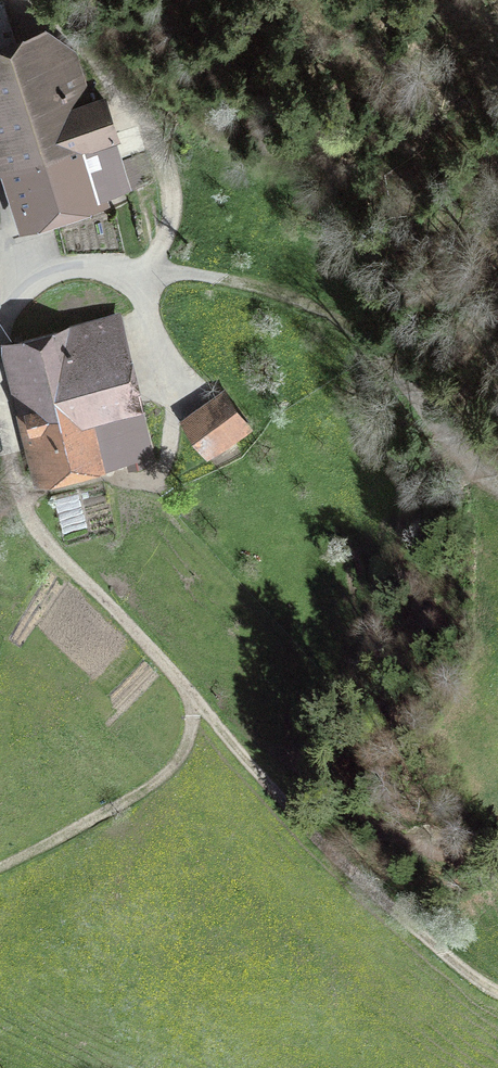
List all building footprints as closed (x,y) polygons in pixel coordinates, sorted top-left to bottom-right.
[(12,169),(116,132),(105,101),(89,106),(68,47),(50,34),(0,51),(0,173),(12,169)] [(137,124),(116,132),(12,169),(27,217),(96,195),(90,179),(121,168),(128,189),(156,179),(137,124)] [(17,344),(49,467),(130,446),(134,463),(156,458),(120,317),(17,344)] [(205,447),(245,420),(227,393),(186,421),(205,447)]
